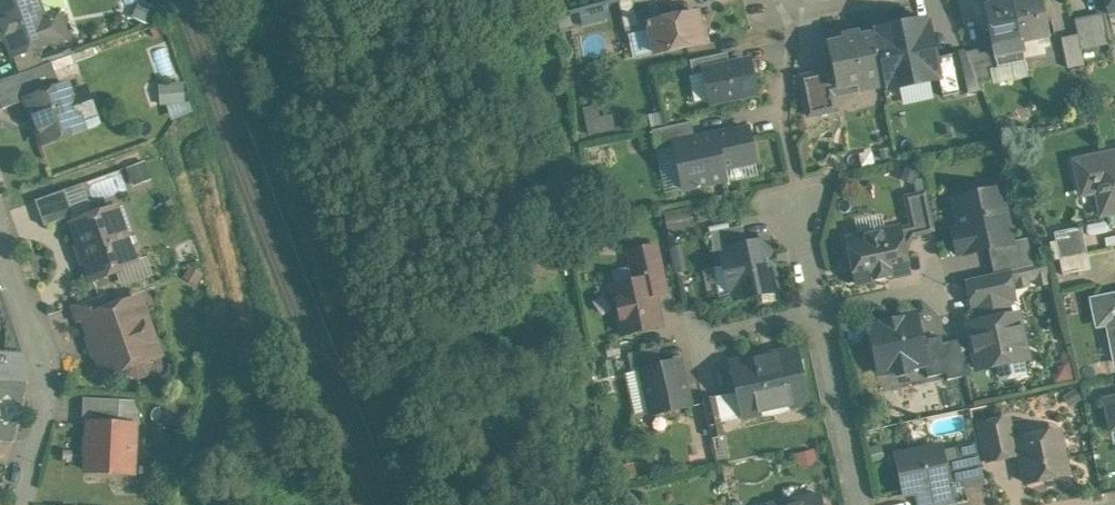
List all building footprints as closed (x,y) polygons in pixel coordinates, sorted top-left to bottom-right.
[(5,41),(6,41),(12,57),(68,37),(59,11),(44,17),(38,0),(0,0),(0,28),(5,41)] [(633,10),(621,12),(626,35),(649,30),(648,22),(664,19),(660,0),(631,0),(633,10)] [(1012,0),(984,6),(992,47),(996,68),(1025,62),(1021,42),(1012,0)] [(1012,0),(1021,42),(1050,36),(1042,0),(1014,0),(1012,0)] [(1109,15),(1114,14),(1114,0),(1106,0),(1109,15)] [(580,23),(609,19),(606,3),(578,6),(580,23)] [(664,19),(648,22),(649,30),(654,53),(708,42),(706,33),(701,34),(696,12),(664,19)] [(1102,13),(1074,19),(1077,34),(1081,49),(1109,43),(1102,13)] [(927,19),(872,30),(884,86),(885,91),(939,80),(939,79),(935,58),(927,19)] [(873,34),(858,37),(857,33),(843,35),(844,40),(828,43),(838,89),(859,84),(861,91),(884,86),(873,34)] [(1077,34),(1061,37),(1068,68),(1084,64),(1081,49),(1077,34)] [(992,47),(965,52),(978,82),(994,78),(991,69),(996,68),(992,47)] [(965,52),(951,55),(960,93),(980,89),(978,83),(978,82),(965,52)] [(951,55),(935,58),(939,79),(939,80),(942,97),(960,93),(951,55)] [(696,81),(703,80),(728,74),(724,58),(692,65),(696,81)] [(50,63),(44,65),(31,70),(39,93),(59,86),(50,63)] [(0,81),(0,102),(2,108),(27,99),(27,98),(39,93),(31,70),(0,81)] [(728,74),(703,80),(711,117),(757,107),(750,70),(728,74)] [(828,71),(800,77),(808,116),(836,110),(828,71)] [(182,80),(158,83),(160,103),(185,100),(182,80)] [(39,93),(27,98),(27,99),(43,144),(82,130),(66,84),(59,86),(39,93)] [(690,122),(651,130),(656,152),(674,148),(673,143),(694,139),(690,122)] [(694,139),(673,143),(674,148),(683,189),(725,180),(722,169),(755,161),(747,128),(694,139)] [(129,184),(150,177),(141,149),(120,156),(129,184)] [(1074,161),(1080,186),(1098,182),(1105,213),(1101,214),(1101,215),(1114,212),(1114,152),(1074,161)] [(1000,188),(960,197),(964,213),(957,215),(959,228),(952,230),(958,254),(988,248),(1012,242),(1012,241),(1000,188)] [(64,190),(35,200),(44,226),(73,215),(64,190)] [(926,192),(905,196),(911,226),(899,228),(903,249),(905,249),(914,235),(934,231),(926,192)] [(668,232),(696,229),(693,206),(665,210),(668,232)] [(115,207),(71,222),(92,280),(116,272),(115,268),(135,261),(115,207)] [(742,226),(709,233),(714,252),(724,249),(724,248),(746,244),(742,226)] [(1081,227),(1054,233),(1059,259),(1087,254),(1081,227)] [(899,228),(847,240),(856,283),(908,272),(903,249),(899,228)] [(1012,242),(988,248),(994,273),(1007,271),(1033,265),(1027,238),(1012,241),(1012,242)] [(746,244),(724,248),(724,249),(735,300),(761,294),(760,290),(777,287),(770,252),(764,253),(761,240),(746,244)] [(655,245),(629,251),(635,281),(613,286),(624,334),(659,326),(648,274),(661,271),(655,245)] [(1087,254),(1059,259),(1062,275),(1090,269),(1087,254)] [(994,273),(968,279),(974,307),(1007,300),(1013,298),(1007,271),(994,273)] [(102,295),(72,305),(78,321),(86,318),(86,316),(107,309),(102,295)] [(1092,300),(1093,302),(1104,300),(1114,353),(1114,295),(1092,300)] [(107,309),(86,316),(86,318),(107,375),(128,367),(130,373),(137,377),(145,374),(149,366),(147,360),(158,356),(136,298),(107,309)] [(1007,300),(976,307),(979,322),(969,325),(978,368),(1026,357),(1017,314),(1011,315),(1007,300)] [(898,321),(886,324),(883,322),(868,325),(878,373),(890,370),(897,375),(910,372),(914,365),(924,363),(926,362),(921,340),(915,314),(900,318),(898,321)] [(942,343),(941,336),(921,340),(926,362),(924,363),(928,377),(946,373),(947,379),(966,375),(958,339),(942,343)] [(658,347),(627,354),(631,372),(640,370),(640,369),(662,364),(658,347)] [(796,349),(731,363),(737,392),(743,417),(808,403),(796,349)] [(662,364),(640,369),(640,370),(650,415),(690,406),(680,360),(662,364)] [(737,392),(717,397),(716,396),(703,399),(711,438),(724,435),(721,422),(743,417),(737,392)] [(1105,399),(1110,426),(1114,425),(1114,397),(1105,399)] [(119,399),(83,398),(82,423),(91,424),(91,422),(118,424),(119,399)] [(118,424),(91,422),(91,424),(88,471),(131,474),(134,400),(119,399),(118,424)] [(1008,418),(979,425),(987,461),(1015,455),(1020,458),(1021,458),(1017,439),(1013,440),(1008,418)] [(1058,430),(1017,439),(1021,458),(1020,458),(1026,483),(1067,474),(1058,430)] [(974,444),(940,452),(942,463),(962,458),(968,487),(982,484),(974,444)] [(962,458),(942,463),(940,452),(939,447),(897,456),(905,493),(914,491),(938,486),(942,501),(958,498),(966,496),(964,488),(968,487),(962,458)] [(914,491),(917,504),(942,504),(941,501),(942,501),(938,486),(914,491)]
